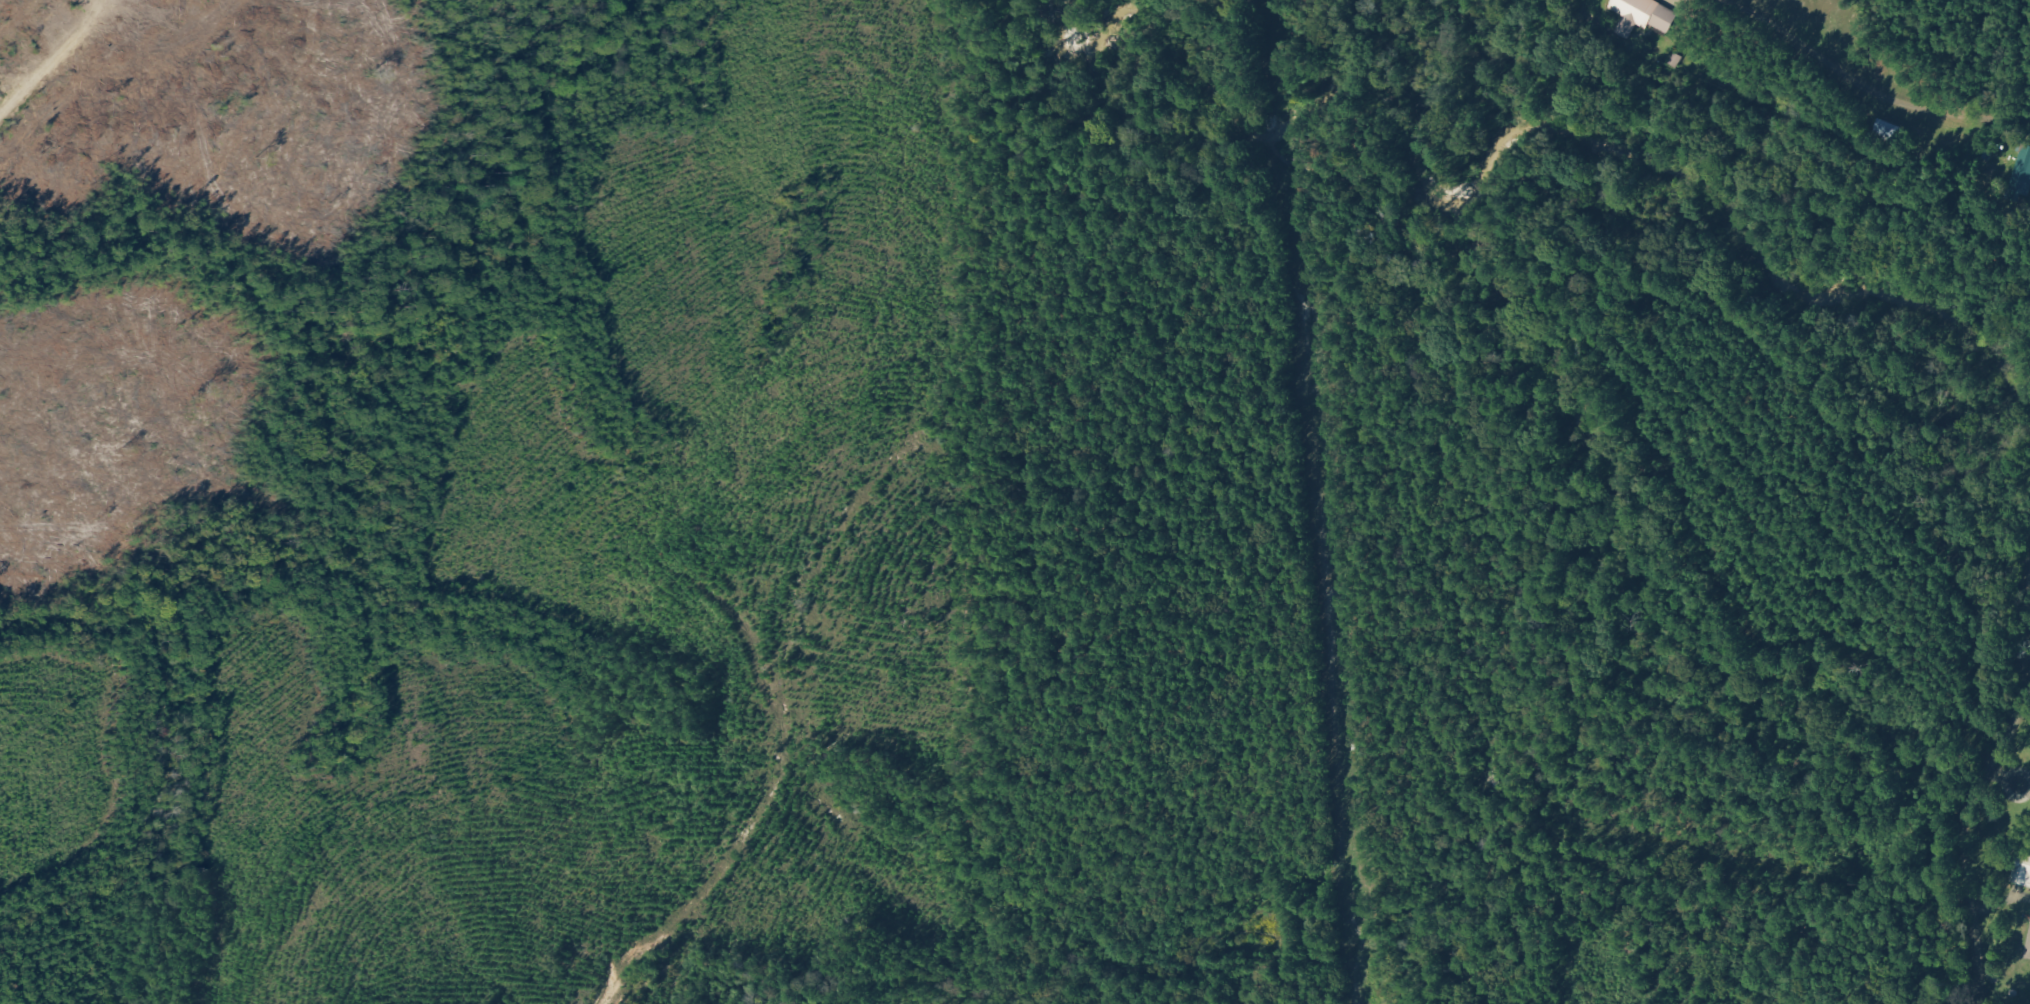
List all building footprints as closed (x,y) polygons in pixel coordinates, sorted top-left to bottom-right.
[(1645,29),(1647,24),(1667,33),(1677,10),(1655,0),(1610,0),(1606,8),(1622,15),(1614,32),(1628,39),(1634,24),(1645,29)] [(2029,888),(2029,856),(2015,853),(2007,883),(2029,888)]
